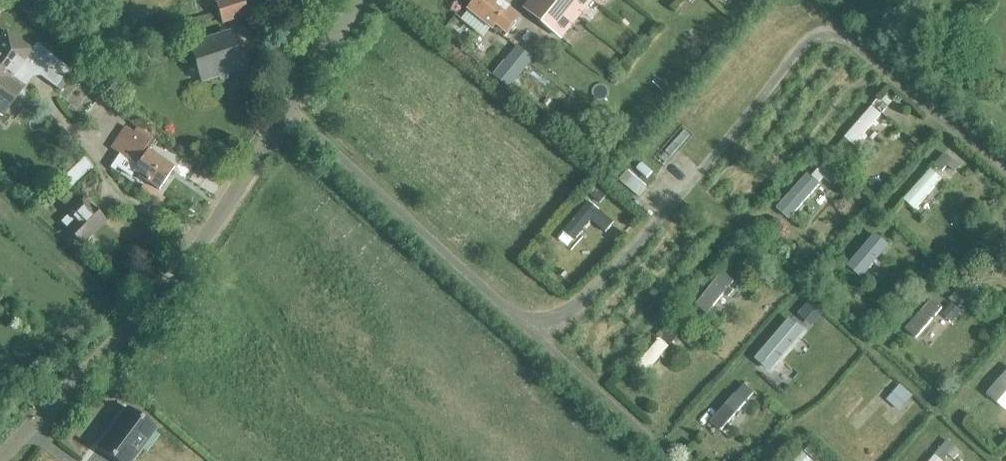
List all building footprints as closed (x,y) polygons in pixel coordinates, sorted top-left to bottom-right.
[(508,35),(521,19),(497,0),(478,0),(470,10),(494,29),(497,26),(508,35)] [(563,39),(595,0),(535,0),(527,10),(563,39)] [(190,45),(202,82),(244,68),(231,31),(190,45)] [(28,55),(1,34),(0,34),(0,109),(12,94),(18,98),(25,98),(24,91),(33,78),(40,77),(61,92),(74,74),(37,43),(28,55)] [(872,108),(845,139),(855,147),(881,115),(872,108)] [(136,128),(133,132),(125,126),(110,148),(136,167),(133,170),(159,189),(176,166),(151,148),(156,141),(136,128)] [(945,155),(935,166),(942,172),(948,166),(956,173),(960,169),(945,155)] [(836,177),(822,166),(813,177),(820,183),(824,178),(830,184),(836,177)] [(627,170),(619,178),(638,195),(646,185),(627,170)] [(931,170),(904,201),(915,210),(942,180),(931,170)] [(809,180),(783,209),(792,217),(797,212),(800,214),(805,208),(802,206),(809,198),(811,201),(817,195),(814,192),(818,188),(809,180)] [(54,195),(65,206),(73,198),(71,195),(72,194),(64,185),(54,195)] [(67,230),(83,246),(108,221),(85,199),(61,223),(68,229),(67,230)] [(590,202),(563,233),(574,243),(592,221),(607,234),(615,224),(590,202)] [(740,248),(731,259),(742,268),(751,257),(740,248)] [(723,273),(696,306),(708,315),(725,294),(729,297),(733,292),(729,289),(735,282),(723,273)] [(916,339),(943,308),(933,300),(906,330),(916,339)] [(810,302),(798,316),(813,327),(824,313),(810,302)] [(671,346),(682,334),(674,326),(671,329),(667,325),(658,336),(662,340),(663,338),(671,346)] [(794,325),(768,356),(777,364),(803,333),(794,325)] [(669,348),(660,339),(634,368),(643,376),(661,357),(664,360),(668,355),(665,353),(669,348)] [(987,395),(997,404),(1005,394),(1005,373),(987,395)] [(721,432),(754,394),(744,385),(711,423),(721,432)] [(900,386),(887,400),(901,412),(913,397),(900,386)] [(109,445),(127,460),(138,460),(158,435),(133,412),(109,445)] [(931,460),(945,460),(949,456),(954,460),(960,453),(955,449),(956,448),(948,441),(931,460)] [(828,460),(818,452),(819,451),(811,444),(805,452),(813,458),(812,459),(816,460),(827,460),(828,460)]
